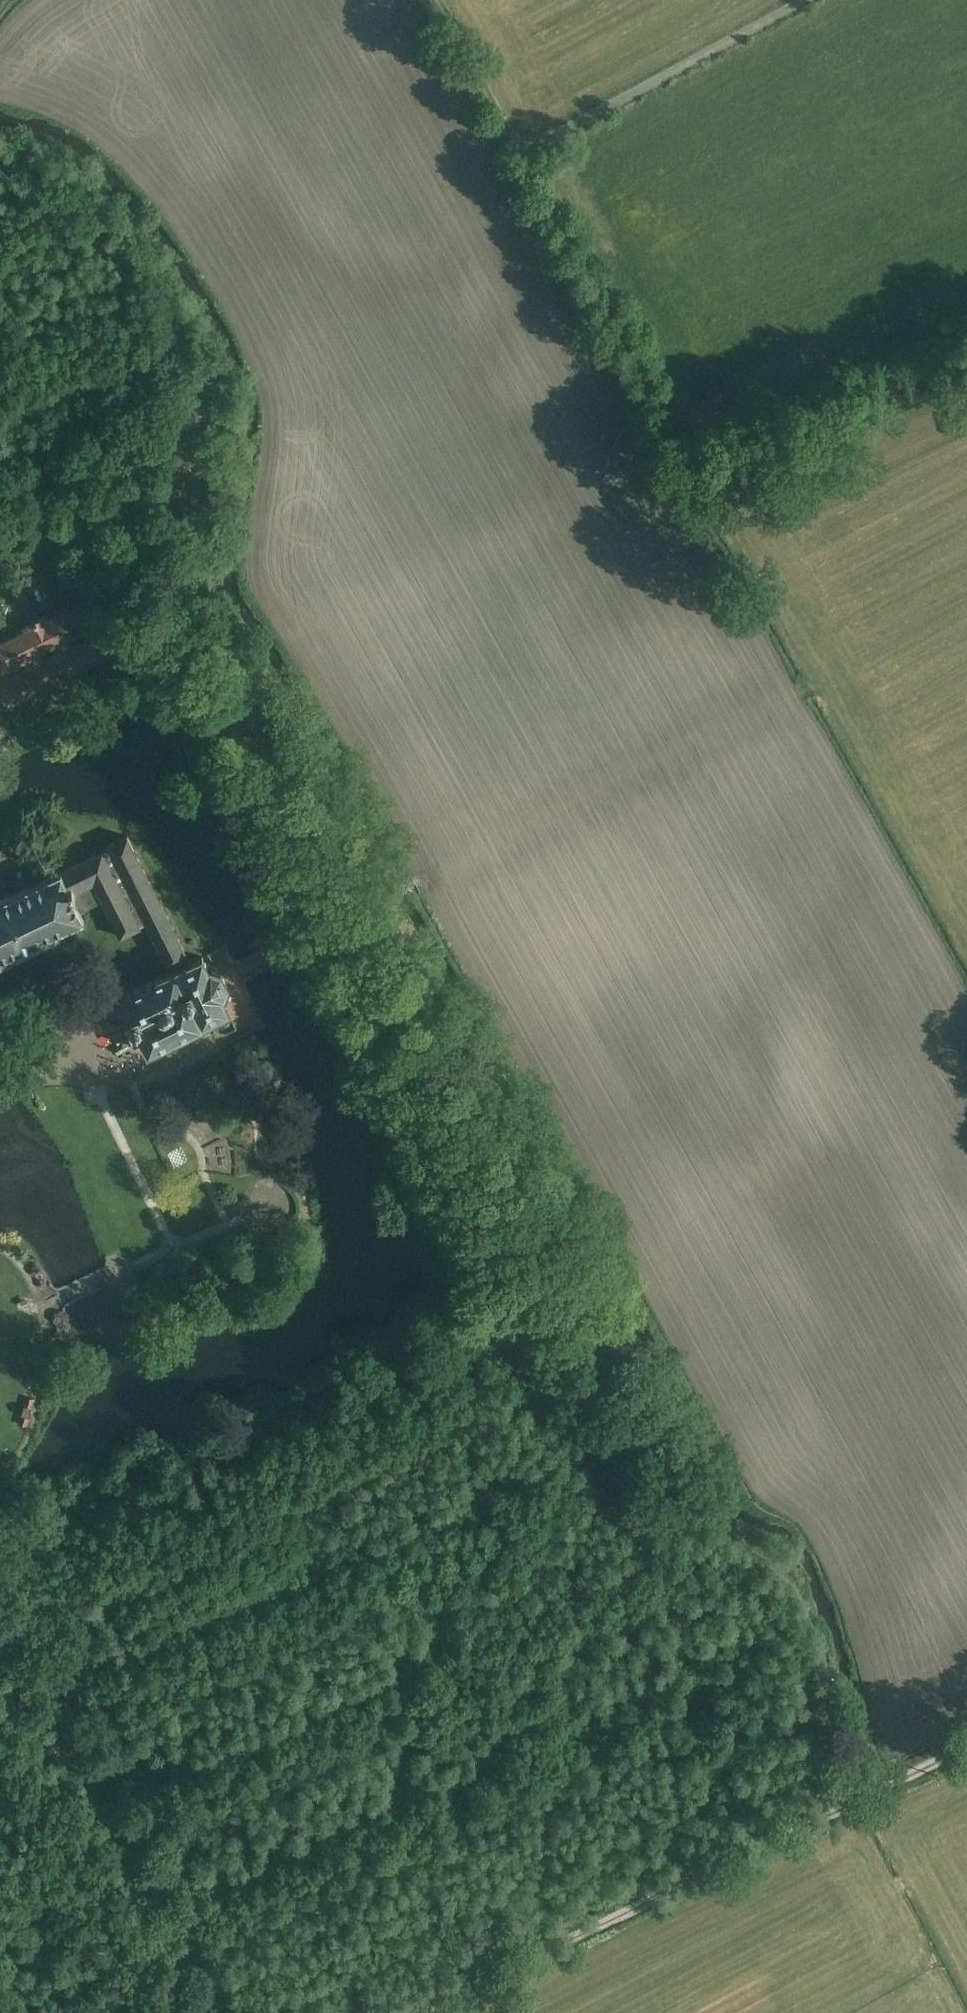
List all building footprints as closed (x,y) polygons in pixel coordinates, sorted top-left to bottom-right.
[(118,650),(106,627),(99,631),(84,602),(48,620),(45,616),(23,627),(25,631),(0,644),(0,673),(3,679),(0,681),(0,692),(7,705),(43,687),(45,690),(83,672),(81,668),(118,650)] [(8,848),(0,832),(0,852),(8,848)] [(80,911),(102,900),(120,936),(139,926),(138,924),(145,921),(171,972),(121,997),(132,1017),(127,1020),(132,1029),(136,1027),(148,1052),(229,1011),(222,996),(225,995),(228,985),(221,971),(211,967),(208,969),(202,956),(190,962),(127,836),(107,846),(109,848),(102,851),(102,850),(82,861),(62,871),(0,901),(0,963),(59,934),(58,932),(84,919),(80,911)] [(35,1399),(25,1396),(17,1423),(27,1426),(35,1399)]
